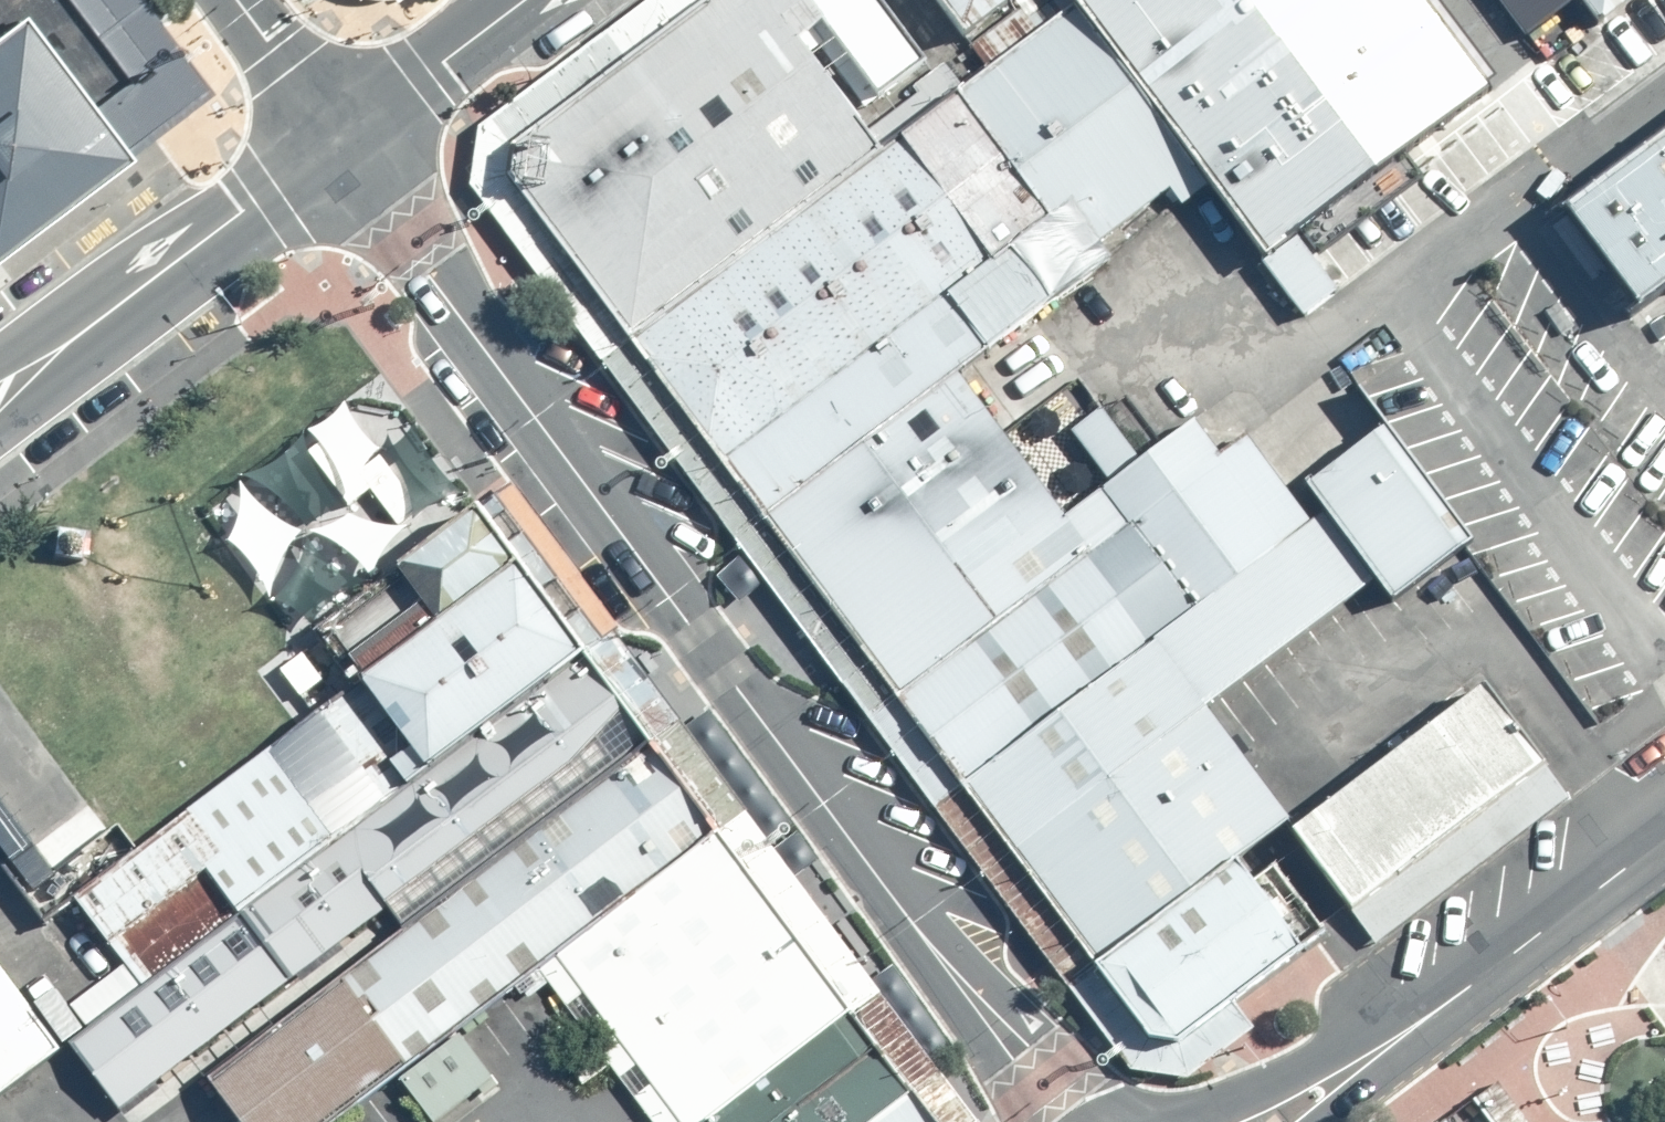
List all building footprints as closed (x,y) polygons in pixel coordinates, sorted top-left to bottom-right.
[(859,119),(774,3),(779,0),(659,0),(486,133),(486,166),(598,308),(859,119)] [(858,65),(903,24),(882,0),(804,0),(858,65)] [(927,12),(942,0),(918,0),(927,12)] [(1276,294),(1534,105),(1476,34),(1442,57),(1400,0),(1055,0),(1276,294)] [(1523,41),(1575,3),(1593,28),(1632,0),(1493,0),(1523,41)] [(1014,186),(1060,234),(1152,162),(1029,4),(859,119),(948,237),(1014,186)] [(0,24),(0,208),(88,141),(0,24)] [(1511,182),(1595,289),(1650,246),(1664,234),(1664,72),(1511,182)] [(903,271),(948,237),(859,119),(598,308),(694,434),(903,271)] [(1650,246),(1664,262),(1664,234),(1650,246)] [(922,352),(949,331),(903,271),(694,434),(743,492),(922,352)] [(743,492),(870,678),(1092,510),(1065,468),(1028,491),(922,352),(743,492)] [(1284,491),(1196,385),(1065,468),(1155,584),(1284,491)] [(1344,566),(1425,509),(1358,409),(1269,472),(1284,491),(1344,566)] [(1182,681),(1344,566),(1284,491),(1155,584),(921,754),(976,827),(1182,681)] [(921,754),(1155,584),(1092,510),(870,678),(921,754)] [(395,745),(541,635),(484,559),(337,669),(395,745)] [(118,971),(45,1025),(109,1110),(167,1066),(610,733),(546,649),(388,768),(118,971)] [(1247,800),(1322,890),(1527,746),(1455,657),(1273,789),(1247,800)] [(50,882),(118,971),(388,768),(321,679),(50,882)] [(1247,800),(1263,789),(1182,681),(976,827),(1057,934),(1205,830),(1247,800)] [(610,733),(167,1066),(209,1121),(267,1121),(497,949),(673,816),(610,733)] [(673,816),(497,949),(629,1121),(635,1121),(639,1119),(807,993),(673,816)] [(1149,1007),(1263,916),(1205,830),(1057,934),(1101,997),(1149,1007)] [(807,993),(639,1119),(641,1121),(728,1121),(841,1038),(807,993)] [(0,994),(0,1047),(26,1028),(0,994)] [(841,1038),(728,1121),(816,1121),(873,1080),(841,1038)] [(873,1080),(816,1121),(904,1121),(873,1080)] [(1419,1112),(1404,1121),(1427,1121),(1419,1112)]
